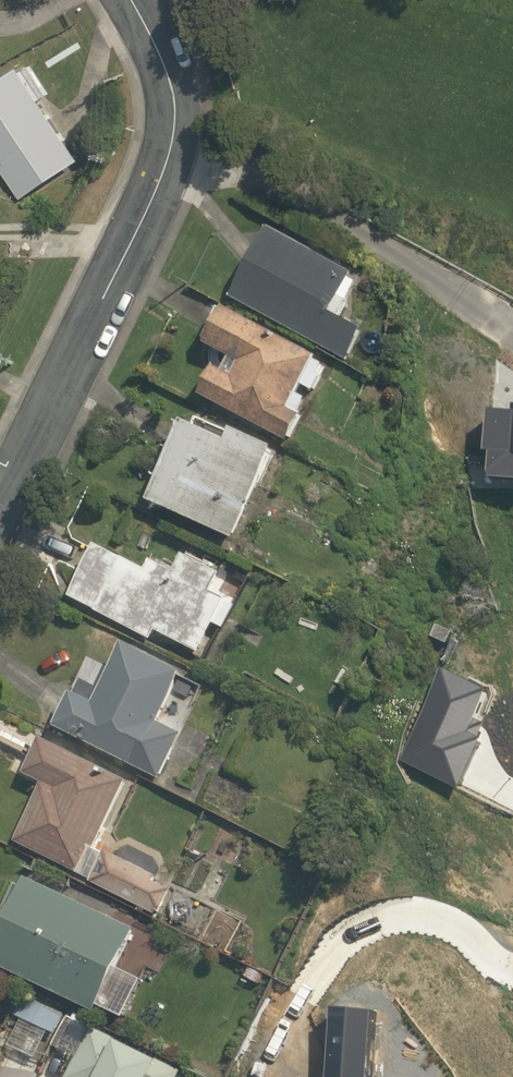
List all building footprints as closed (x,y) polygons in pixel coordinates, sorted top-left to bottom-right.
[(0,88),(0,166),(18,197),(86,156),(33,68),(0,88)] [(278,231),(241,298),(350,359),(364,333),(339,319),(362,278),(278,231)] [(206,354),(191,381),(292,438),(333,364),(229,305),(208,342),(242,361),(236,371),(206,354)] [(237,536),(284,446),(248,427),(242,440),(199,417),(158,495),(237,536)] [(176,585),(104,550),(79,602),(156,639),(161,628),(201,648),(226,597),(181,575),(176,585)] [(65,729),(168,780),(190,735),(163,722),(188,670),(140,646),(112,702),(85,688),(65,729)] [(135,777),(57,735),(36,775),(53,784),(22,842),(83,874),(135,777)] [(186,870),(124,836),(100,881),(162,915),(186,870)] [(30,874),(0,932),(0,963),(93,1012),(136,930),(30,874)] [(182,1074),(124,1045),(124,1044),(95,1031),(70,1076),(181,1076),(182,1074)]
